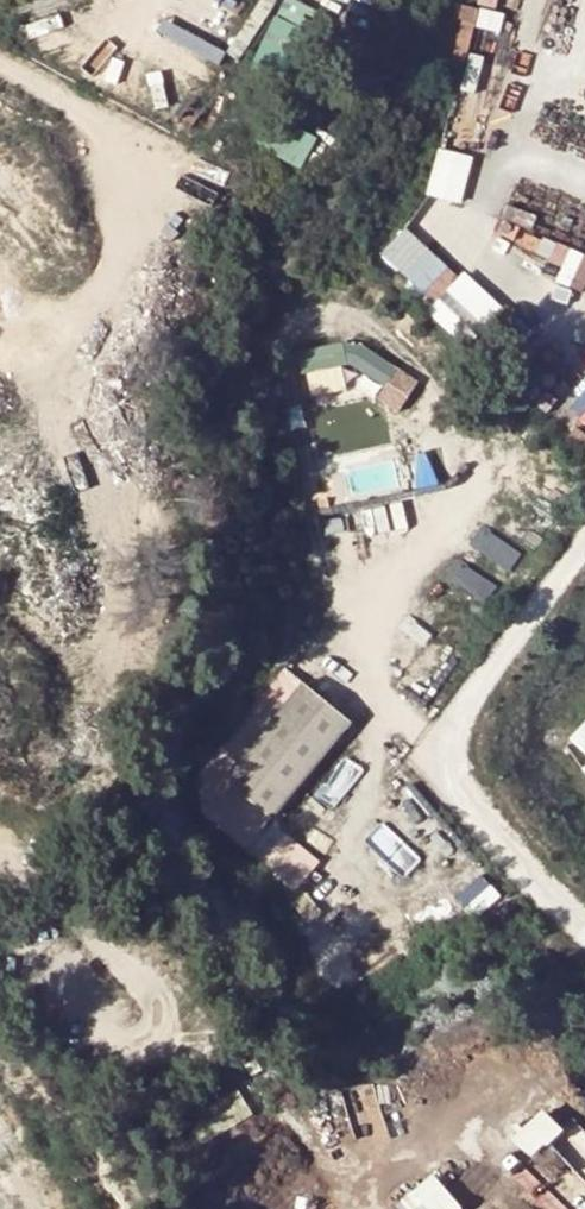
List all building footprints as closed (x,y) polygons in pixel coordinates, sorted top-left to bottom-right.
[(321,163),(330,132),(275,117),(266,148),(321,163)] [(430,193),(466,202),(477,155),(441,146),(430,193)] [(491,255),(584,286),(584,254),(534,237),(542,215),(508,203),(491,255)] [(382,255),(438,306),(466,275),(409,224),(382,255)] [(483,324),(503,311),(485,283),(465,296),(483,324)] [(298,355),(307,397),(365,385),(357,342),(298,355)] [(300,689),(224,786),(272,825),(350,726),(300,689)] [(572,739),(581,752),(584,756),(584,724),(572,739)] [(570,742),(581,752),(572,739),(570,742)] [(260,859),(299,890),(325,859),(285,828),(260,859)] [(529,1136),(546,1158),(584,1130),(567,1108),(529,1136)]
